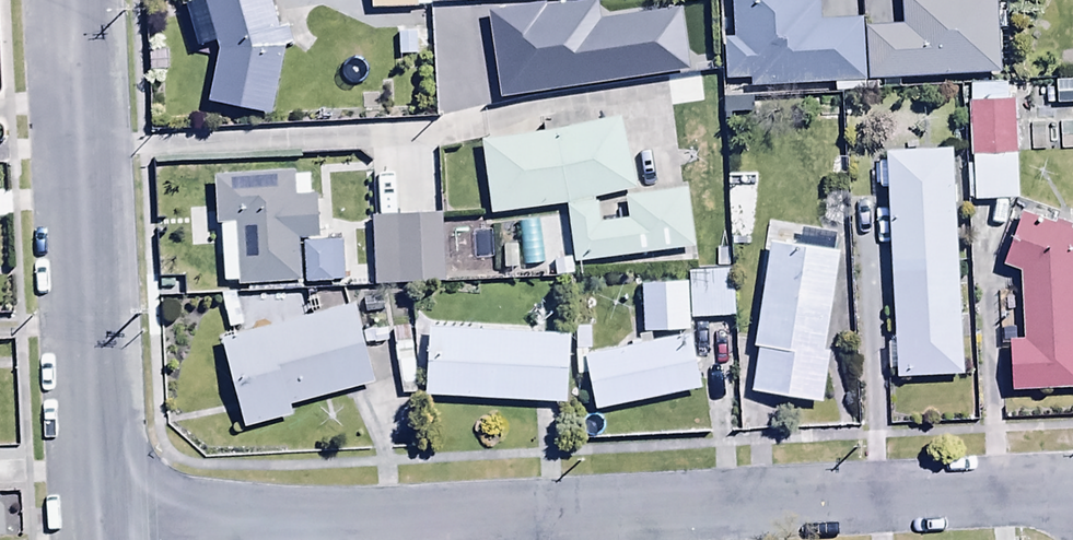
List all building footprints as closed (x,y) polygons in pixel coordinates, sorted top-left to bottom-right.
[(221,54),(209,108),(273,122),(288,55),(273,0),(211,0),(191,6),(203,51),(218,47),(221,54)] [(372,13),(430,10),(430,0),(371,0),(372,13)] [(822,26),(821,2),(811,3),(811,0),(732,0),(735,42),(725,43),(727,84),(750,83),(750,91),(834,87),(834,97),(865,96),(862,24),(822,26)] [(871,84),(1001,78),(997,0),(900,0),(902,30),(868,31),(871,84)] [(394,38),(399,38),(398,60),(418,60),(418,46),(433,46),(433,32),(394,31),(394,38)] [(1019,203),(1016,105),(988,106),(988,90),(970,90),(972,169),(967,169),(968,205),(1019,203)] [(567,211),(575,267),(697,249),(689,194),(626,203),(629,223),(602,227),(598,201),(637,195),(626,122),(484,142),(495,221),(567,211)] [(965,379),(954,153),(888,156),(888,166),(879,166),(880,192),(887,191),(895,345),(887,345),(889,375),(896,374),(896,382),(965,379)] [(312,175),(218,178),(219,228),(223,228),(225,287),(300,285),(299,241),(319,240),(318,200),(313,201),(312,175)] [(1072,390),(1072,231),(1022,215),(1005,270),(1023,276),(1025,344),(1011,344),(1012,392),(1072,390)] [(444,218),(373,221),(377,289),(448,286),(444,218)] [(825,354),(840,256),(835,255),(838,236),(801,230),(797,251),(770,246),(754,351),(758,352),(751,397),(824,408),(832,355),(825,354)] [(343,245),(306,247),(307,288),(344,286),(343,245)] [(689,288),(643,289),(644,337),(690,336),(689,323),(737,321),(736,274),(689,275),(689,288)] [(353,307),(221,343),(246,432),(294,418),(291,408),(374,385),(353,307)] [(570,339),(429,334),(427,403),(567,407),(570,339)] [(586,360),(599,415),(702,393),(690,338),(586,360)]
